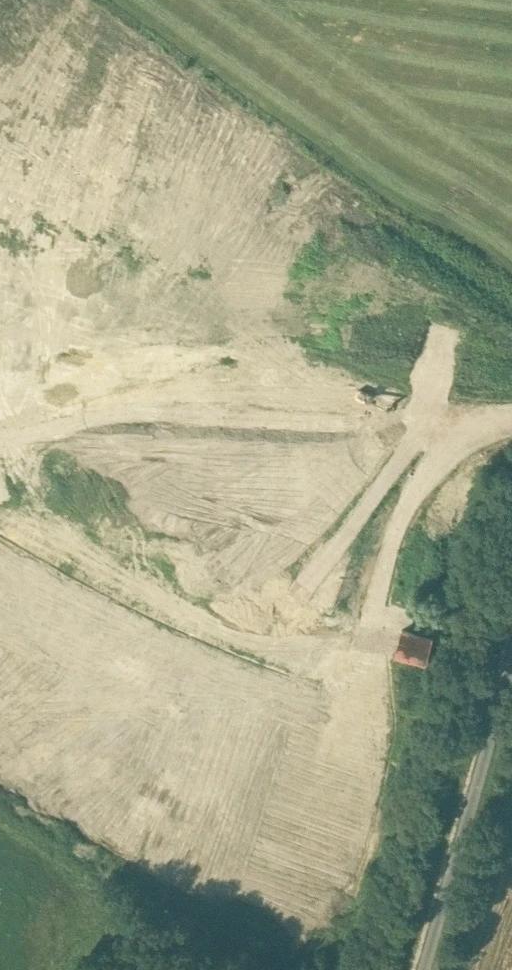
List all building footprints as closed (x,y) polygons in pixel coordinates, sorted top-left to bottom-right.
[(404,625),(396,653),(428,662),(436,634),(404,625)]
